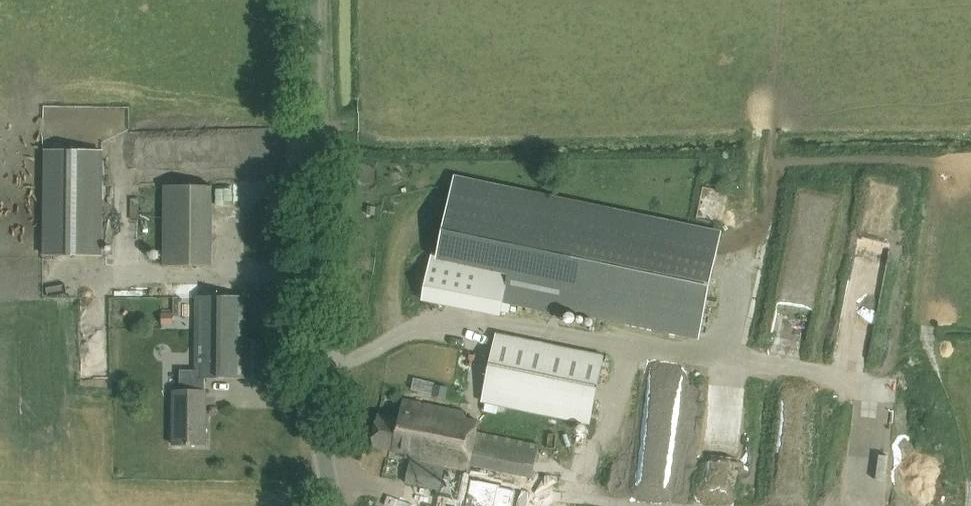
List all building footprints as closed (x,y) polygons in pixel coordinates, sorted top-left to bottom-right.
[(44,150),(43,254),(100,254),(101,150),(44,150)] [(510,265),(510,268),(503,301),(504,301),(556,312),(558,306),(699,335),(721,235),(454,179),(439,250),(510,265)] [(164,186),(163,200),(140,200),(140,217),(163,218),(163,265),(212,266),(213,185),(164,186)] [(503,301),(510,268),(432,253),(422,300),(501,315),(504,301),(503,301)] [(846,304),(874,310),(881,275),(853,270),(846,304)] [(161,285),(161,323),(192,323),(193,285),(161,285)] [(245,296),(197,296),(197,370),(180,370),(180,391),(174,391),(173,444),(206,444),(207,391),(206,391),(206,379),(262,379),(262,339),(246,339),(245,296)] [(496,334),(482,401),(589,424),(603,356),(496,334)] [(411,459),(406,483),(439,490),(444,465),(459,468),(458,471),(531,485),(539,445),(476,433),(478,420),(466,418),(467,413),(404,401),(400,420),(378,415),(372,446),(407,453),(406,458),(411,459)] [(516,490),(500,487),(501,485),(471,478),(465,505),(512,505),(516,490)]
